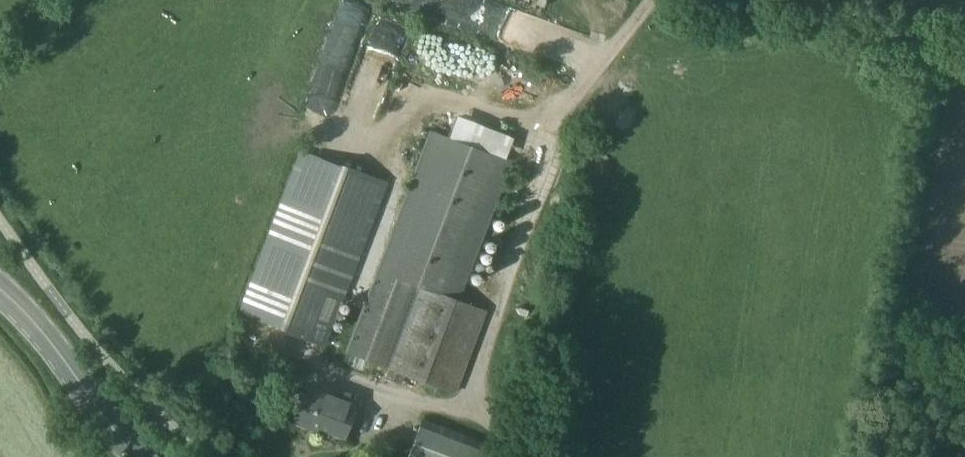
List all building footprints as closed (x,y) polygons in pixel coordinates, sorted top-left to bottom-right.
[(478,2),(474,29),(515,36),(520,9),(478,2)] [(500,66),(489,83),(516,100),(534,72),(521,64),(514,75),(500,66)] [(420,284),(457,299),(509,159),(429,129),(346,350),(389,366),(420,284)] [(241,311),(324,343),(385,181),(302,150),(241,311)] [(484,309),(457,299),(420,284),(389,366),(386,376),(400,381),(404,372),(454,390),(484,309)] [(330,431),(345,436),(356,405),(306,387),(293,420),(329,434),(330,431)] [(492,444),(423,418),(407,456),(488,456),(492,444)]
